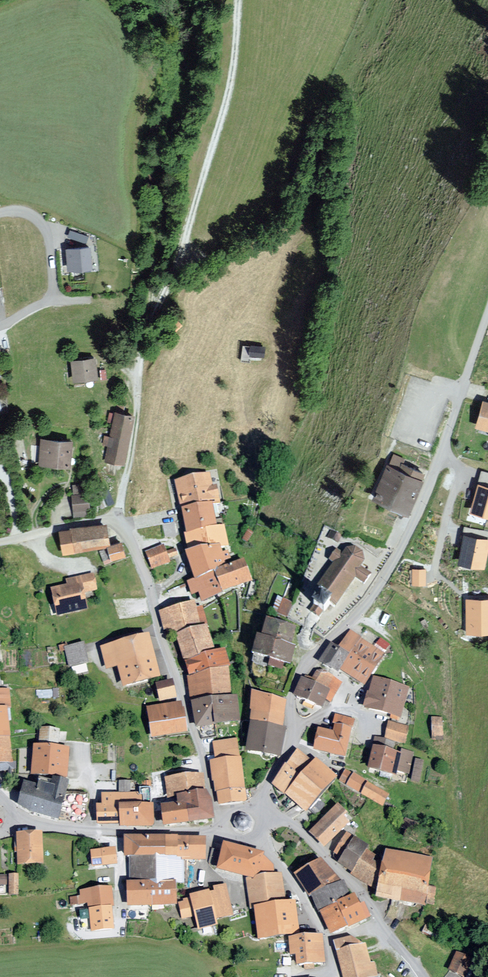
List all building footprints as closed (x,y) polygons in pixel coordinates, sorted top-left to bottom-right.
[(88,248),(67,250),(69,272),(90,270),(88,248)] [(265,346),(250,345),(250,355),(264,356),(265,346)] [(95,358),(71,361),(74,382),(98,379),(95,358)] [(483,402),(475,429),(487,432),(487,403),(483,402)] [(134,416),(115,412),(104,462),(123,466),(134,416)] [(74,442),(41,439),(39,465),(72,468),(74,442)] [(389,463),(374,497),(411,513),(425,481),(423,480),(426,473),(405,463),(406,460),(395,455),(391,464),(389,463)] [(209,476),(175,483),(187,536),(183,536),(187,554),(185,554),(194,581),(187,585),(192,598),(198,596),(202,605),(252,584),(243,563),(232,566),(225,549),(229,548),(224,528),(217,530),(213,507),(220,506),(217,488),(212,489),(209,476)] [(471,509),(487,515),(487,485),(480,482),(471,509)] [(88,484),(71,486),(74,518),(92,516),(88,484)] [(107,524),(59,531),(63,556),(107,548),(110,561),(127,557),(122,541),(111,545),(107,524)] [(465,533),(458,560),(484,567),(487,552),(487,538),(465,533)] [(164,546),(146,553),(152,571),(170,565),(168,560),(178,557),(175,549),(166,552),(164,546)] [(362,568),(366,562),(364,554),(357,549),(348,550),(344,554),(338,550),(330,562),(335,565),(315,593),(320,597),(315,605),(317,607),(313,613),(321,618),(325,612),(328,614),(334,606),(338,608),(358,580),(366,586),(373,576),(362,568)] [(413,567),(413,584),(424,584),(424,567),(413,567)] [(68,586),(51,589),(57,618),(88,612),(84,595),(98,592),(94,574),(66,580),(68,586)] [(273,612),(289,616),(293,600),(276,597),(273,612)] [(466,597),(467,631),(487,631),(487,597),(466,597)] [(199,603),(159,614),(165,637),(176,635),(192,703),(231,698),(228,669),(224,652),(215,653),(199,603)] [(264,639),(259,637),(253,657),(292,667),(297,648),(292,647),(297,629),(268,621),(264,639)] [(386,655),(352,634),(341,650),(333,645),(321,665),(341,677),(343,674),(365,688),(386,655)] [(149,637),(100,649),(106,672),(118,669),(123,689),(160,680),(149,637)] [(83,643),(64,648),(69,669),(89,664),(83,643)] [(305,676),(295,698),(323,711),(327,703),(332,705),(342,683),(318,672),(314,680),(305,676)] [(408,689),(374,680),(365,711),(400,720),(408,689)] [(172,682),(156,685),(160,703),(176,700),(172,682)] [(14,763),(7,710),(11,710),(9,690),(0,691),(0,765),(14,763)] [(285,701),(253,692),(246,753),(281,759),(286,728),(283,728),(285,701)] [(236,698),(193,705),(197,731),(240,725),(236,698)] [(182,704),(147,710),(152,740),(187,734),(182,704)] [(334,734),(319,731),(314,752),(346,759),(354,721),(335,717),(333,726),(336,727),(334,734)] [(441,719),(431,719),(431,742),(442,742),(441,719)] [(408,728),(388,724),(384,741),(405,745),(408,728)] [(39,748),(34,747),(32,777),(68,779),(70,749),(58,748),(59,731),(40,729),(39,748)] [(395,744),(374,739),(368,771),(396,777),(397,772),(408,774),(413,753),(402,751),(401,755),(393,753),(395,744)] [(238,740),(212,743),(215,762),(210,763),(215,791),(218,791),(220,805),(247,801),(238,740)] [(314,763),(297,752),(274,787),(306,813),(337,779),(316,760),(314,763)] [(423,762),(415,760),(411,783),(420,784),(423,762)] [(390,796),(346,771),(339,783),(383,808),(390,796)] [(203,776),(165,779),(167,801),(178,799),(178,805),(162,807),(164,828),(214,823),(211,793),(205,793),(203,776)] [(38,788),(25,785),(18,807),(30,814),(60,822),(81,823),(86,817),(88,795),(67,795),(70,783),(53,780),(51,787),(39,784),(38,788)] [(101,806),(96,807),(96,828),(155,826),(154,788),(142,788),(142,794),(101,795),(101,806)] [(353,820),(338,805),(309,835),(324,850),(353,820)] [(242,813),(236,816),(235,823),(238,828),(245,830),(251,826),(252,820),(249,814),(242,813)] [(42,835),(17,836),(18,867),(44,866),(42,835)] [(368,848),(346,835),(333,856),(341,860),(338,866),(352,875),(351,877),(379,893),(384,862),(367,852),(368,848)] [(178,837),(124,838),(124,860),(129,859),(129,883),(127,883),(128,908),(177,907),(177,884),(184,883),(183,862),(206,861),(206,840),(178,840),(178,837)] [(264,851),(223,842),(218,867),(253,876),(275,874),(274,864),(263,854),(264,851)] [(115,849),(93,852),(95,869),(117,866),(115,849)] [(434,859),(385,852),(384,862),(379,893),(378,901),(426,908),(434,859)] [(321,861),(295,876),(309,899),(312,897),(330,936),(370,920),(364,907),(361,908),(355,896),(351,898),(344,883),(341,884),(321,861)] [(253,876),(246,877),(250,911),(255,910),(258,938),(298,933),(295,903),(285,904),(282,873),(275,874),(253,876)] [(0,877),(0,887),(8,886),(9,897),(19,897),(18,876),(0,877)] [(230,912),(224,885),(190,893),(191,899),(179,902),(183,917),(196,914),(199,927),(216,922),(214,916),(230,912)] [(115,932),(111,889),(80,892),(80,898),(70,899),(70,907),(88,905),(91,934),(115,932)] [(323,937),(289,939),(290,957),(296,957),(296,967),(324,966),(323,937)] [(333,943),(343,976),(377,976),(374,963),(370,964),(365,946),(350,939),(333,943)] [(456,953),(447,973),(457,976),(465,976),(472,961),(456,953)]
